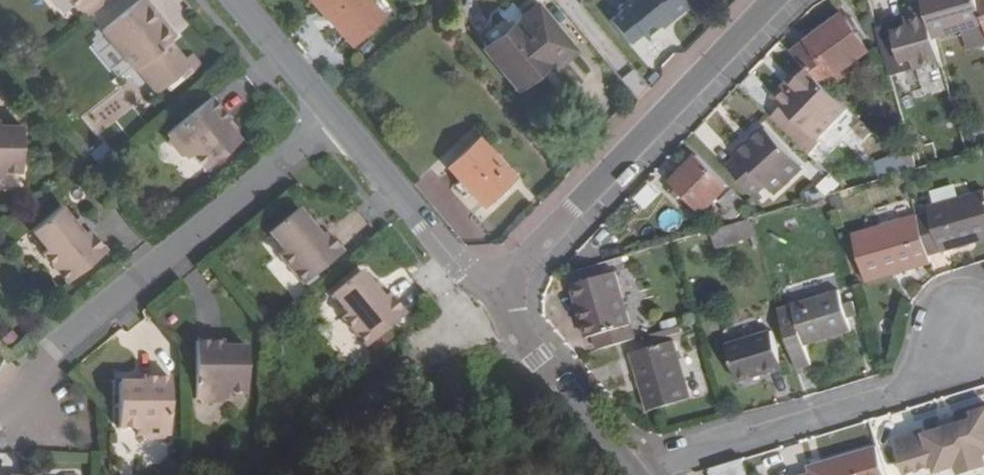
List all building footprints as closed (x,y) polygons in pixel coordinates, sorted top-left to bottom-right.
[(83,16),(103,0),(69,0),(83,16)] [(382,19),(365,0),(311,0),(353,46),(382,19)] [(434,14),(450,0),(429,0),(425,4),(429,8),(434,14)] [(636,49),(690,4),(687,0),(627,0),(609,16),(636,49)] [(929,20),(935,39),(963,32),(968,50),(983,46),(983,14),(980,0),(923,0),(929,20)] [(182,47),(170,32),(167,35),(163,30),(166,27),(151,7),(109,39),(141,79),(144,76),(162,97),(168,94),(183,81),(187,86),(205,72),(199,63),(190,70),(175,52),(182,47)] [(518,89),(523,84),(529,90),(574,52),(536,7),(485,50),(518,89)] [(869,52),(843,16),(792,54),(802,64),(809,70),(824,85),(869,52)] [(893,31),(903,64),(939,54),(935,39),(929,20),(893,31)] [(779,103),(809,70),(802,64),(771,96),(779,103)] [(781,105),(783,107),(772,118),(810,155),(821,143),(818,139),(848,108),(824,85),(809,70),(779,103),(781,105)] [(158,101),(162,97),(144,76),(141,79),(158,101)] [(172,99),(187,86),(183,81),(168,94),(172,99)] [(906,82),(893,86),(900,110),(914,106),(906,82)] [(237,145),(229,135),(221,124),(227,120),(210,100),(166,135),(171,141),(169,146),(180,159),(184,159),(187,163),(192,159),(202,172),(237,145)] [(772,118),(783,107),(781,105),(770,116),(772,118)] [(235,131),(227,120),(221,124),(229,135),(235,131)] [(16,137),(1,136),(1,128),(0,128),(0,189),(4,185),(7,185),(8,181),(24,181),(26,137),(16,137)] [(1,136),(16,137),(16,128),(1,128),(1,136)] [(804,170),(764,129),(728,166),(756,197),(767,187),(776,196),(804,170)] [(514,179),(478,141),(449,170),(485,207),(514,179)] [(940,145),(912,152),(916,170),(945,162),(940,145)] [(912,152),(898,156),(913,171),(916,170),(912,152)] [(716,199),(738,219),(751,206),(698,156),(671,183),(701,213),(716,199)] [(898,156),(874,163),(880,181),(905,174),(913,171),(898,156)] [(831,175),(820,186),(830,196),(843,192),(847,191),(831,175)] [(649,183),(634,198),(645,209),(660,193),(649,183)] [(830,196),(828,197),(832,210),(847,206),(843,192),(830,196)] [(928,208),(940,251),(983,239),(983,192),(928,208)] [(107,254),(90,232),(84,237),(74,224),(63,210),(33,234),(48,253),(43,258),(66,286),(107,254)] [(918,216),(929,254),(940,251),(929,213),(918,216)] [(321,240),(310,227),(300,214),(270,238),(285,256),(280,261),(304,290),(345,256),(327,235),(321,240)] [(787,232),(799,229),(795,215),(783,219),(787,232)] [(853,234),(867,283),(932,265),(917,215),(853,234)] [(84,237),(90,232),(80,220),(74,224),(84,237)] [(321,240),(327,235),(316,222),(310,227),(321,240)] [(744,240),(739,223),(712,232),(717,248),(744,240)] [(587,338),(595,336),(600,351),(637,340),(616,273),(572,286),(587,338)] [(409,319),(392,297),(387,302),(375,287),(366,276),(335,300),(349,318),(344,322),(368,353),(371,350),(377,356),(401,336),(396,329),(406,322),(409,319)] [(381,283),(375,287),(387,302),(392,297),(381,283)] [(839,291),(779,310),(797,370),(813,365),(808,346),(851,333),(839,291)] [(396,329),(401,336),(412,328),(406,322),(396,329)] [(679,326),(668,330),(651,335),(653,341),(681,333),(679,326)] [(783,369),(772,332),(727,346),(738,382),(783,369)] [(226,351),(226,341),(201,341),(200,400),(206,399),(211,405),(225,404),(229,399),(232,399),(232,394),(252,395),(251,351),(239,351),(226,351)] [(239,341),(226,341),(226,351),(239,351),(239,341)] [(692,399),(675,342),(631,355),(649,412),(692,399)] [(144,391),(131,390),(120,390),(119,434),(137,435),(137,440),(142,440),(145,445),(158,445),(164,438),(170,438),(170,380),(144,380),(144,391)] [(131,381),(131,390),(144,391),(144,380),(131,381)] [(893,436),(905,474),(933,466),(935,472),(958,465),(960,473),(983,466),(983,406),(971,410),(974,418),(922,433),(922,429),(893,436)] [(878,446),(807,467),(810,474),(809,474),(887,474),(878,446)] [(743,460),(710,470),(712,474),(748,474),(743,460)]
